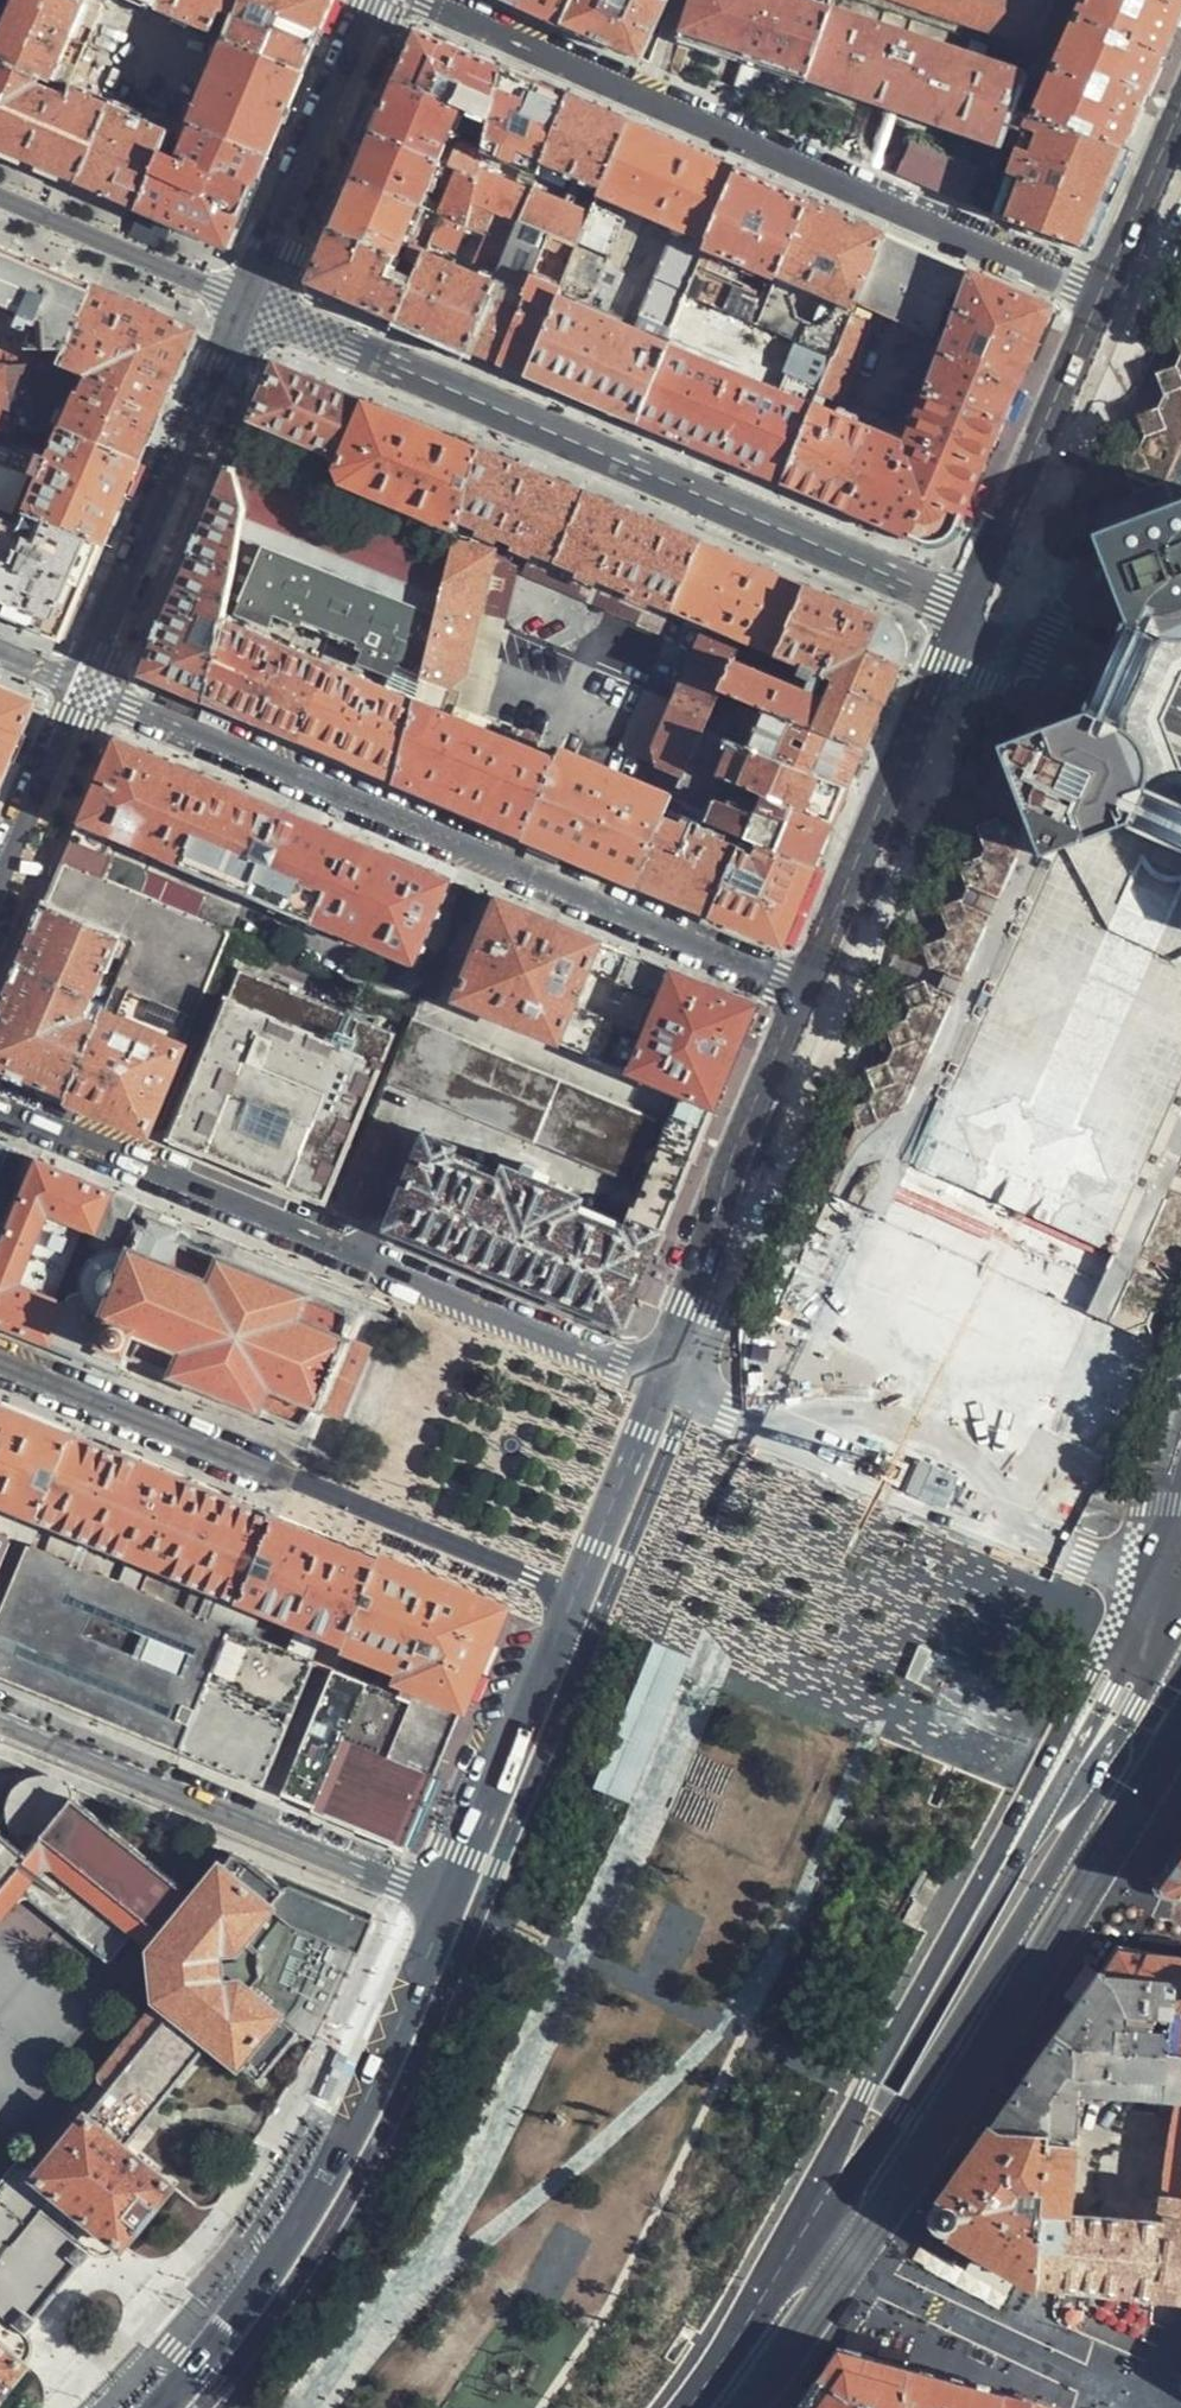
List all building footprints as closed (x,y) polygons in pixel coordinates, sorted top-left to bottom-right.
[(0,40),(0,62),(47,80),(54,83),(60,82),(71,79),(103,7),(87,2),(78,0),(18,0),(8,21),(0,40)] [(158,10),(162,0),(135,0),(158,10)] [(244,0),(162,0),(158,10),(213,33),(222,14),(236,20),(244,0)] [(304,72),(320,31),(333,0),(244,0),(236,20),(227,39),(304,72)] [(565,25),(576,0),(521,0),(520,5),(538,14),(565,25)] [(643,60),(669,0),(576,0),(565,25),(602,42),(643,60)] [(808,79),(833,10),(804,0),(695,0),(681,39),(753,62),(808,79)] [(1040,45),(1055,0),(906,0),(1040,45)] [(1080,18),(1163,56),(1180,15),(1180,0),(1088,0),(1080,18)] [(1009,142),(1019,108),(1030,74),(833,10),(808,79),(1008,145),(1009,142)] [(1143,103),(1163,56),(1080,18),(1053,82),(1030,74),(1019,108),(1122,148),(1143,103)] [(417,32),(397,80),(465,108),(493,120),(503,68),(458,49),(417,32)] [(292,98),(304,72),(227,39),(189,126),(193,127),(268,156),(292,98)] [(79,183),(110,106),(72,90),(67,98),(44,87),(47,80),(0,62),(0,150),(26,161),(79,183)] [(536,82),(503,68),(493,120),(488,152),(539,176),(571,97),(536,82)] [(384,109),(374,133),(441,161),(450,142),(465,108),(397,80),(384,109)] [(598,109),(571,97),(539,176),(564,188),(568,179),(574,182),(576,177),(603,187),(628,123),(598,109)] [(99,192),(140,209),(163,152),(172,132),(110,106),(79,183),(99,192)] [(1103,195),(1122,148),(1019,108),(1009,142),(1024,148),(994,217),(1079,252),(1103,195)] [(579,247),(559,296),(607,317),(623,275),(608,269),(624,229),(639,235),(647,218),(677,231),(637,330),(670,343),(689,296),(705,254),(737,170),(682,146),(628,123),(603,187),(591,216),(579,247)] [(255,186),(268,156),(193,127),(179,159),(163,152),(140,209),(229,247),(255,186)] [(364,156),(355,177),(442,213),(465,223),(472,204),(479,177),(441,161),(374,133),(364,156)] [(450,142),(441,161),(479,177),(481,170),(488,152),(456,139),(455,144),(450,142)] [(899,174),(966,204),(980,170),(913,140),(899,174)] [(472,204),(520,224),(532,192),(481,170),(479,177),(472,204)] [(771,185),(737,170),(705,254),(689,296),(759,326),(771,296),(721,275),(725,264),(711,258),(713,253),(777,280),(785,260),(809,201),(771,185)] [(365,242),(420,266),(426,251),(431,240),(442,213),(355,177),(341,211),(333,230),(365,242)] [(520,224),(551,236),(579,247),(591,216),(561,203),(532,192),(520,224)] [(845,217),(809,201),(785,260),(777,280),(771,296),(759,326),(774,333),(795,341),(834,358),(883,233),(845,217)] [(433,333),(470,349),(520,224),(472,204),(465,223),(484,231),(472,260),(487,267),(482,276),(426,251),(420,266),(398,318),(433,333)] [(465,223),(442,213),(431,240),(454,250),(465,223)] [(486,355),(501,361),(545,248),(551,236),(520,224),(470,349),(486,355)] [(312,281),(398,318),(420,266),(365,242),(333,230),(312,281)] [(961,297),(972,272),(920,250),(883,233),(834,358),(815,406),(818,407),(823,409),(827,397),(847,407),(860,372),(857,370),(866,348),(862,347),(873,320),(871,319),(874,310),(933,334),(951,292),(961,297)] [(511,366),(528,374),(559,296),(579,247),(551,236),(545,248),(501,361),(511,366)] [(95,285),(45,264),(0,244),(0,309),(38,324),(29,341),(5,344),(6,348),(7,371),(59,367),(95,285)] [(925,390),(1004,419),(1036,346),(1052,308),(972,272),(961,297),(925,390)] [(64,432),(141,461),(167,399),(197,327),(95,285),(59,367),(7,371),(11,438),(50,436),(54,428),(64,432)] [(592,400),(640,420),(672,345),(670,343),(637,330),(607,317),(559,296),(528,374),(592,400)] [(785,368),(795,341),(774,333),(763,360),(785,368)] [(736,462),(785,483),(818,407),(815,406),(834,358),(795,341),(785,368),(783,372),(790,375),(782,392),(672,345),(640,420),(736,462)] [(11,438),(7,371),(6,348),(0,349),(0,438),(11,438)] [(1177,369),(1162,373),(1157,374),(1164,397),(1159,411),(1138,416),(1140,422),(1145,439),(1140,451),(1126,455),(1121,456),(1128,480),(1123,490),(1134,519),(1180,500),(1180,360),(1177,369)] [(277,365),(254,418),(289,433),(285,443),(340,466),(369,403),(325,385),(277,365)] [(993,446),(1004,419),(925,390),(904,444),(873,430),(847,510),(924,543),(931,543),(938,543),(944,541),(949,538),(955,531),(962,521),(993,446)] [(466,444),(369,403),(340,466),(339,470),(346,483),(462,527),(464,521),(481,451),(466,444)] [(805,491),(847,510),(873,430),(823,409),(818,407),(785,483),(805,491)] [(242,447),(235,464),(240,480),(269,491),(285,443),(289,433),(254,418),(242,447)] [(124,499),(141,461),(64,432),(50,464),(41,459),(30,482),(41,486),(29,512),(105,544),(124,499)] [(15,516),(30,482),(41,459),(43,452),(14,451),(11,447),(11,438),(0,438),(0,509),(15,516)] [(533,473),(481,451),(464,521),(560,562),(587,495),(533,473)] [(147,674),(209,701),(224,623),(227,613),(247,510),(240,480),(235,464),(177,602),(147,674)] [(390,686),(420,697),(442,611),(454,561),(269,491),(240,480),(247,510),(227,613),(270,629),(277,615),(366,650),(362,664),(393,676),(390,686)] [(640,518),(587,495),(560,562),(674,610),(700,543),(640,518)] [(1134,519),(1094,533),(1130,621),(1112,664),(1104,680),(1099,692),(1088,715),(1081,718),(1001,751),(1030,822),(1046,859),(1156,816),(1145,789),(1180,804),(1180,776),(1176,774),(1156,720),(1158,716),(1162,707),(1170,690),(1179,671),(1180,670),(1180,500),(1134,519)] [(105,544),(29,512),(21,531),(0,522),(0,613),(63,640),(86,589),(105,544)] [(460,539),(454,561),(442,611),(479,624),(496,553),(460,539)] [(779,654),(807,588),(769,572),(700,543),(674,610),(779,654)] [(771,707),(865,748),(905,656),(901,643),(895,631),(888,623),(836,601),(807,588),(779,654),(805,665),(796,688),(733,663),(723,687),(771,707)] [(442,611),(420,697),(458,711),(479,624),(442,611)] [(245,716),(290,735),(322,661),(224,623),(209,701),(245,716)] [(723,687),(733,663),(739,651),(703,636),(675,698),(711,715),(723,687)] [(376,772),(399,781),(420,697),(390,686),(322,661),(290,735),(376,772)] [(15,752),(36,704),(0,689),(0,788),(15,752)] [(460,807),(526,835),(558,762),(535,753),(539,742),(524,736),(519,747),(454,722),(458,711),(420,697),(399,781),(460,807)] [(591,862),(636,881),(666,815),(671,805),(690,763),(705,727),(711,715),(675,698),(653,749),(659,768),(663,769),(652,795),(560,756),(558,762),(526,835),(591,862)] [(856,771),(865,748),(771,707),(753,747),(849,788),(856,771)] [(843,802),(849,788),(753,747),(705,727),(690,763),(726,777),(835,823),(843,802)] [(100,780),(65,863),(133,891),(142,868),(109,854),(117,837),(419,965),(454,880),(361,841),(224,783),(118,739),(100,780)] [(707,819),(726,777),(690,763),(671,805),(707,819)] [(829,835),(835,823),(726,777),(707,819),(747,836),(816,865),(829,835)] [(684,901),(713,913),(741,847),(666,815),(636,881),(684,901)] [(783,944),(816,865),(747,836),(741,847),(713,913),(732,922),(783,944)] [(65,863),(48,903),(138,941),(155,900),(133,891),(65,863)] [(142,868),(133,891),(155,900),(197,918),(205,897),(142,868)] [(205,897),(197,918),(230,931),(239,912),(205,897)] [(103,1022),(71,1097),(91,1105),(158,1132),(240,936),(230,931),(197,918),(155,900),(138,941),(130,959),(103,1022)] [(558,1039),(598,941),(571,929),(502,900),(460,998),(558,1039)] [(71,1097),(103,1022),(93,1018),(119,955),(130,959),(138,941),(48,903),(34,936),(0,1016),(0,1068),(32,1081),(71,1097)] [(598,941),(558,1039),(624,1067),(665,969),(598,941)] [(681,976),(665,969),(624,1067),(684,1092),(716,1105),(735,1060),(757,1008),(681,976)] [(248,1170),(326,1202),(395,1035),(242,971),(172,1138),(248,1170)] [(660,1122),(415,1018),(389,1080),(635,1181),(660,1122)] [(689,1170),(716,1105),(684,1092),(671,1122),(665,1119),(661,1129),(667,1132),(659,1151),(654,1151),(650,1154),(649,1158),(650,1164),(654,1167),(636,1208),(639,1209),(634,1222),(663,1233),(689,1170)] [(351,1212),(364,1218),(374,1194),(400,1134),(372,1122),(336,1206),(351,1212)] [(643,1279),(663,1233),(634,1222),(628,1234),(580,1214),(586,1200),(509,1168),(502,1182),(453,1161),(459,1147),(428,1134),(398,1204),(388,1227),(505,1276),(624,1325),(643,1279)] [(0,1250),(0,1327),(92,1364),(118,1374),(126,1355),(82,1336),(93,1312),(87,1304),(83,1295),(76,1293),(72,1293),(65,1301),(56,1295),(63,1281),(86,1229),(94,1234),(93,1240),(94,1242),(99,1247),(105,1244),(114,1242),(121,1241),(130,1218),(137,1202),(37,1160),(4,1240),(0,1250)] [(82,1336),(126,1355),(216,1393),(313,1433),(362,1316),(176,1237),(179,1231),(152,1220),(149,1226),(130,1218),(121,1241),(114,1242),(105,1244),(99,1247),(92,1254),(85,1265),(81,1277),(81,1285),(82,1292),(83,1295),(87,1304),(93,1312),(82,1336)] [(0,1401),(0,1501),(42,1519),(78,1433),(65,1428),(0,1401)] [(0,1617),(0,1677),(80,1709),(181,1750),(280,1516),(216,1490),(78,1433),(42,1519),(131,1553),(157,1563),(146,1591),(120,1580),(30,1545),(0,1617)] [(332,1538),(280,1516),(181,1750),(211,1763),(263,1785),(314,1659),(336,1668),(347,1638),(381,1558),(332,1538)] [(11,1541),(10,1536),(0,1532),(0,1568),(11,1541)] [(157,1563),(131,1553),(120,1580),(146,1591),(157,1563)] [(430,1578),(381,1558),(347,1638),(391,1656),(380,1685),(399,1693),(446,1585),(430,1578)] [(505,1609),(446,1585),(399,1693),(376,1748),(435,1774),(458,1720),(505,1609)] [(653,1638),(595,1782),(631,1795),(692,1656),(653,1638)] [(380,1685),(336,1668),(284,1793),(301,1800),(316,1807),(314,1812),(403,1849),(435,1774),(376,1748),(399,1693),(380,1685)] [(314,2044),(370,1922),(287,1883),(280,1887),(230,1857),(196,1897),(74,1796),(45,1831),(142,1911),(166,1932),(153,1947),(162,1995),(177,2008),(41,2173),(58,2187),(0,2257),(0,2391),(28,2360),(26,2357),(29,2351),(31,2342),(31,2331),(43,2315),(40,2311),(84,2260),(86,2262),(96,2249),(108,2248),(118,2245),(125,2241),(128,2243),(178,2183),(141,2153),(131,2144),(162,2107),(217,2040),(264,2079),(301,2035),(314,2044)] [(12,1872),(28,1852),(0,1829),(0,1887),(12,1872)] [(142,1911),(45,1831),(28,1852),(12,1872),(110,1950),(142,1911)] [(1161,1889),(1180,1894),(1180,1862),(1161,1889)] [(1138,1951),(1124,1957),(1108,1964),(1068,2023),(1012,2103),(994,2129),(1014,2141),(1074,2147),(1080,2091),(1180,2099),(1180,1958),(1138,1951)] [(1164,2219),(1154,2301),(1180,2304),(1180,2101),(1164,2219)] [(1014,2141),(994,2129),(930,2221),(1023,2275),(1039,2287),(1044,2212),(1068,2214),(1074,2147),(1014,2141)] [(41,2173),(25,2160),(0,2191),(0,2257),(58,2187),(41,2173)] [(1044,2212),(1039,2287),(1055,2291),(1050,2307),(1054,2318),(1060,2322),(1067,2326),(1073,2325),(1079,2320),(1082,2308),(1088,2316),(1136,2337),(1151,2320),(1154,2301),(1164,2219),(1068,2214),(1044,2212)] [(1003,2399),(984,2394),(902,2369),(841,2350),(816,2387),(800,2407),(1001,2407),(1003,2399)] [(1003,2399),(1001,2407),(1034,2407),(1003,2399)]
